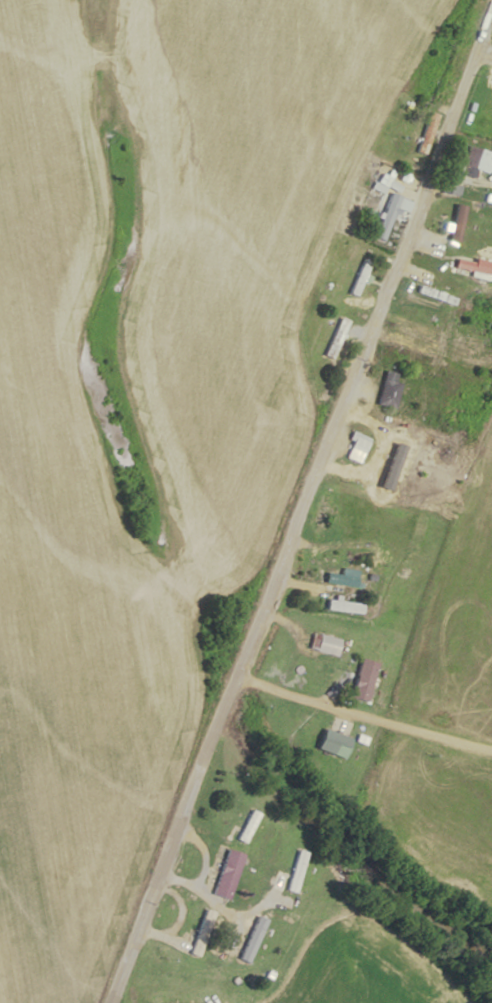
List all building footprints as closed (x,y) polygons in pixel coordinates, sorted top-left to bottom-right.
[(424,154),(439,117),(431,113),(415,150),(424,154)] [(480,171),(486,174),(491,162),(491,155),(471,145),(458,171),(476,179),(480,171)] [(373,237),(384,242),(402,197),(390,193),(373,237)] [(448,240),(457,243),(466,207),(457,205),(448,240)] [(457,255),(453,269),(478,274),(477,278),(489,280),(491,269),(491,263),(457,255)] [(371,262),(364,259),(349,293),(356,296),(371,262)] [(324,356),(332,360),(349,322),(341,319),(324,356)] [(402,378),(387,371),(374,402),(390,408),(402,378)] [(359,462),(369,438),(354,432),(345,456),(359,462)] [(341,573),(325,572),(324,583),(356,586),(357,570),(341,569),(341,573)] [(362,614),(363,603),(327,599),(326,609),(362,614)] [(341,641),(314,631),(308,647),(335,657),(341,641)] [(378,663),(361,658),(349,696),(366,701),(378,663)] [(350,738),(324,729),(316,748),(343,758),(350,738)] [(261,815),(253,811),(238,840),(246,844),(261,815)] [(245,855),(228,849),(211,893),(228,899),(245,855)] [(308,854),(300,851),(287,889),(296,892),(308,854)] [(214,913),(205,910),(189,954),(198,957),(214,913)] [(238,959),(247,963),(266,920),(257,916),(238,959)]
